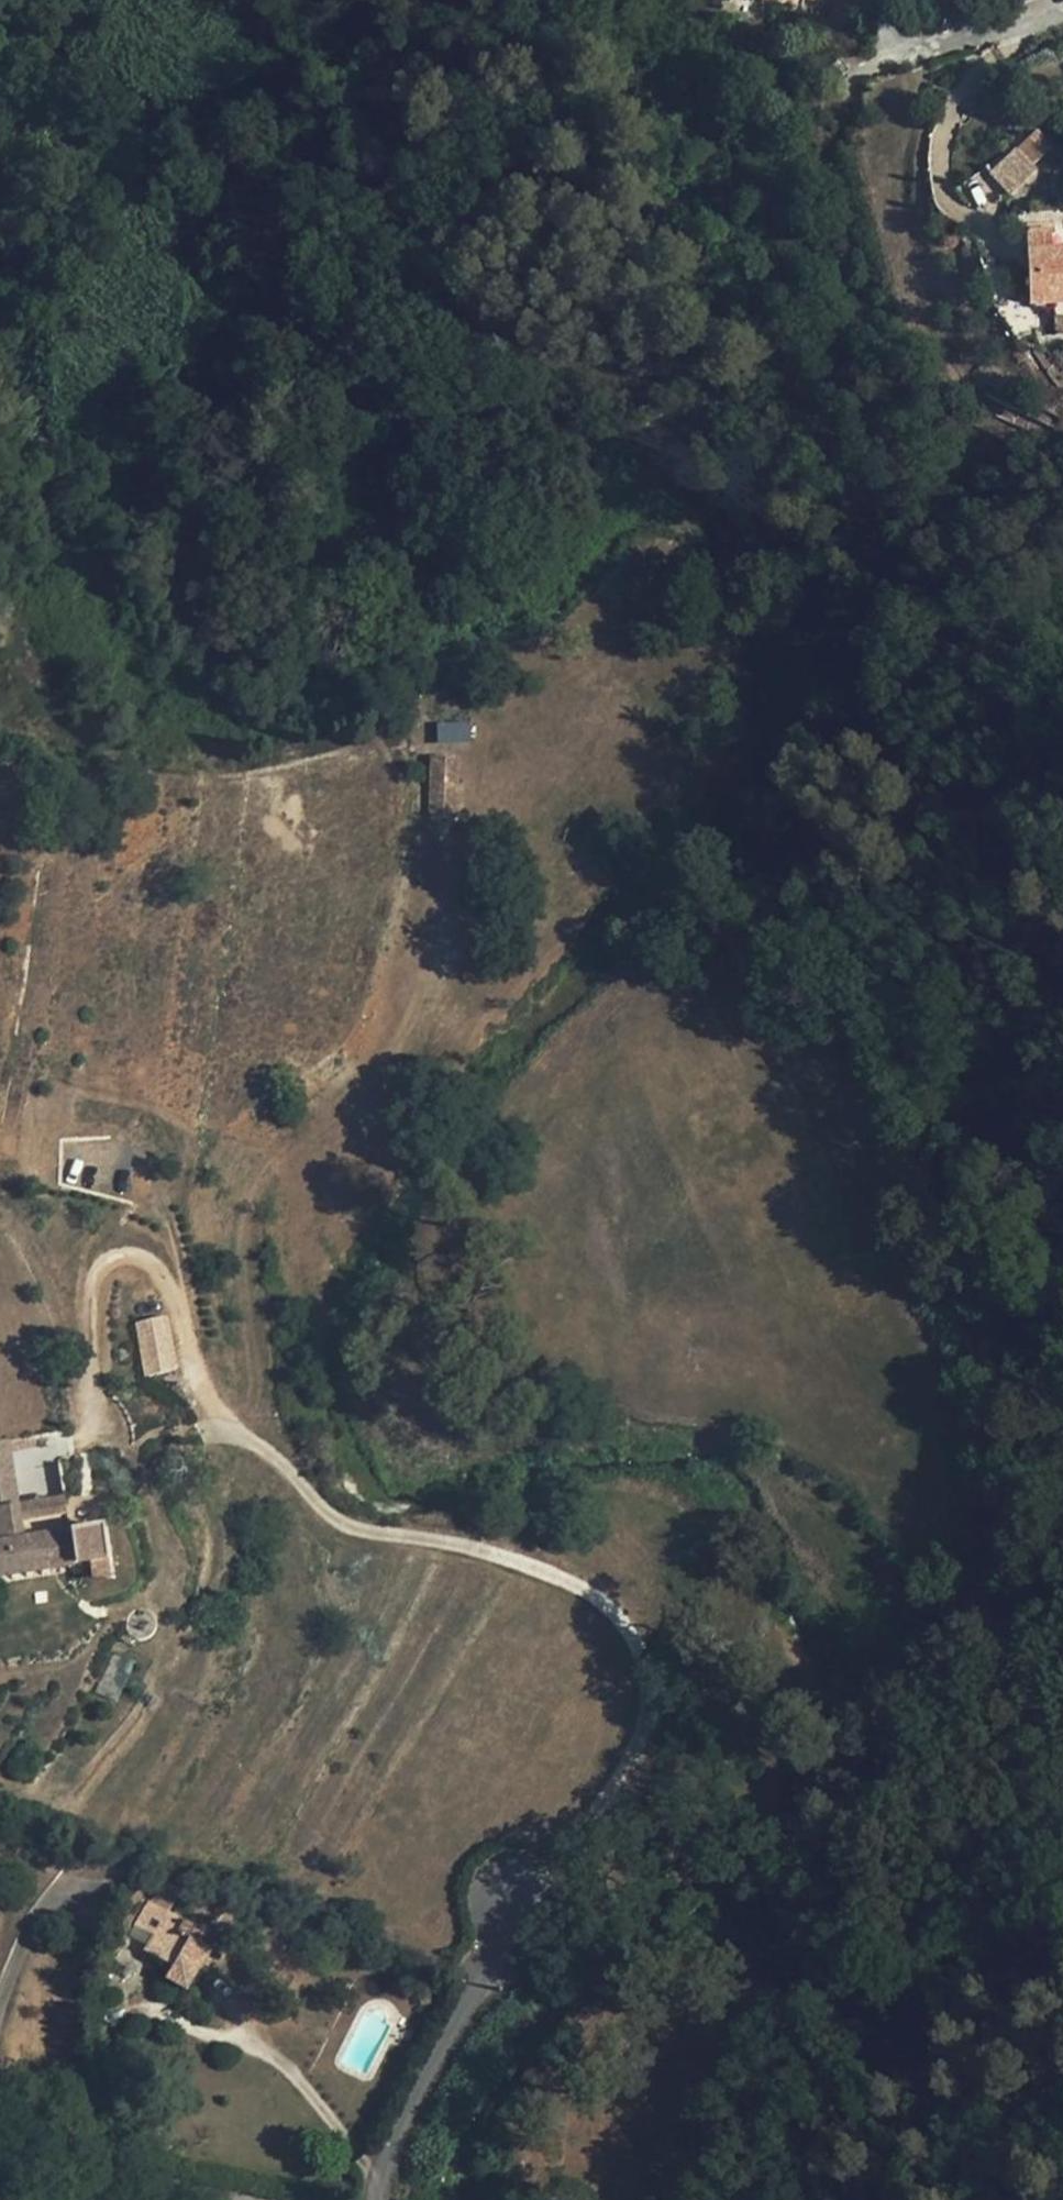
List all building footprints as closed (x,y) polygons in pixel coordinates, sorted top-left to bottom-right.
[(1039,161),(1023,144),(1015,151),(1031,168),(1039,161)] [(1036,172),(1031,168),(1015,151),(988,177),(1010,198),(1036,172)] [(1028,233),(1029,253),(1050,252),(1050,232),(1028,233)] [(1050,252),(1029,253),(1030,277),(1030,297),(1031,305),(1052,304),(1051,294),(1062,294),(1062,252),(1050,252)] [(1030,297),(1030,277),(1014,277),(1015,297),(1030,297)] [(1052,304),(1062,304),(1062,294),(1051,294),(1052,304)] [(437,743),(471,740),(469,719),(436,722),(437,743)] [(427,756),(428,806),(443,806),(442,756),(427,756)] [(167,1314),(133,1321),(145,1376),(179,1369),(167,1314)] [(22,1478),(13,1380),(0,1381),(0,1480),(22,1478)] [(87,1529),(81,1473),(22,1478),(0,1480),(0,1539),(87,1529)] [(132,1523),(103,1527),(104,1541),(132,1539),(133,1527),(132,1523)] [(89,1560),(89,1577),(108,1577),(106,1556),(104,1541),(103,1527),(87,1529),(0,1539),(0,1572),(89,1560)] [(132,1539),(104,1541),(106,1556),(132,1555),(132,1539)] [(156,1627),(155,1624),(155,1620),(153,1617),(151,1615),(148,1612),(145,1611),(141,1611),(138,1612),(135,1613),(132,1615),(130,1618),(129,1621),(128,1624),(128,1627),(129,1631),(131,1634),(134,1636),(137,1637),(141,1638),(144,1638),(147,1637),(150,1635),(153,1633),(154,1630),(156,1627)] [(136,1924),(155,1936),(147,1949),(174,1964),(168,1975),(189,1988),(211,1950),(210,1949),(216,1938),(170,1912),(183,1889),(161,1877),(136,1924)]
